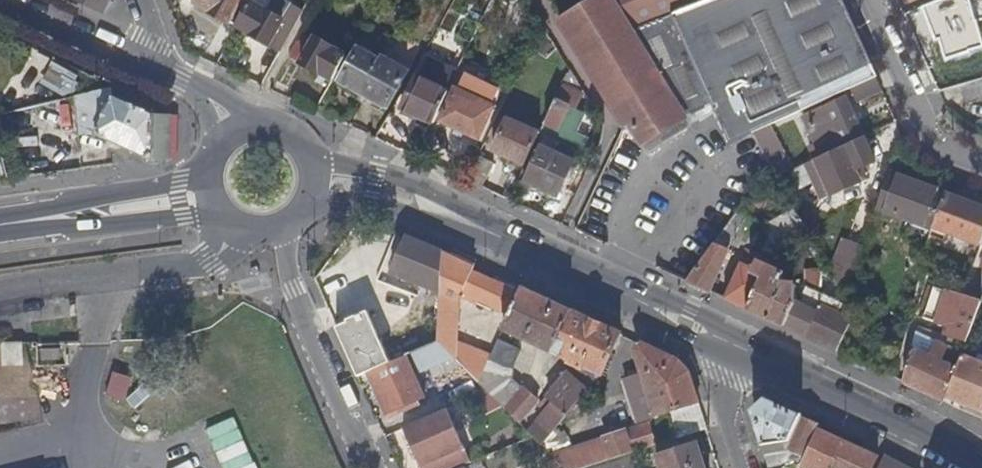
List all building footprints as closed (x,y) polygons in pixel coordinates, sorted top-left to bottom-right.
[(104,14),(113,4),(111,0),(73,0),(104,14)] [(194,3),(211,12),(209,15),(227,24),(228,22),(236,27),(249,3),(244,0),(196,0),(194,3)] [(298,14),(305,0),(269,0),(298,14)] [(557,23),(626,128),(670,100),(629,35),(670,18),(715,0),(592,0),(557,23)] [(708,102),(714,114),(712,115),(722,134),(740,168),(762,154),(752,134),(769,126),(846,90),(874,77),(839,0),(755,0),(679,36),(708,102)] [(922,6),(940,50),(981,35),(967,0),(936,0),(922,6)] [(249,3),(236,27),(250,35),(249,37),(278,54),(293,28),(249,3)] [(629,35),(670,100),(682,120),(708,102),(679,36),(670,18),(629,35)] [(365,25),(361,33),(366,35),(370,28),(365,25)] [(312,69),(333,82),(347,57),(302,32),(288,58),(311,71),(312,69)] [(385,49),(391,52),(393,47),(395,48),(399,43),(387,37),(385,41),(389,43),(385,49)] [(419,58),(426,46),(421,44),(414,56),(419,58)] [(339,84),(383,110),(405,71),(381,57),(379,61),(357,50),(339,84)] [(37,82),(65,97),(77,75),(49,60),(37,82)] [(431,124),(446,90),(423,81),(425,76),(419,73),(417,78),(416,77),(401,111),(431,124)] [(879,89),(874,77),(846,90),(853,102),(879,89)] [(958,86),(963,99),(981,94),(981,79),(968,83),(958,86)] [(582,95),(561,86),(544,123),(558,129),(568,109),(574,111),(582,95)] [(112,96),(111,89),(87,94),(85,112),(101,118),(99,123),(92,120),(88,130),(152,160),(154,115),(112,96)] [(464,135),(477,141),(493,106),(477,98),(473,103),(453,93),(440,122),(452,128),(449,137),(460,143),(464,135)] [(820,156),(862,137),(844,98),(824,108),(828,116),(805,127),(820,156)] [(169,115),(154,115),(152,160),(167,161),(169,115)] [(492,153),(523,168),(538,136),(507,120),(492,153)] [(558,129),(544,123),(539,135),(543,138),(552,144),(558,129)] [(752,134),(762,154),(769,167),(775,178),(793,169),(769,126),(752,134)] [(820,156),(814,159),(831,195),(860,181),(855,170),(873,162),(862,137),(820,156)] [(537,151),(524,181),(557,197),(570,167),(537,151)] [(492,164),(478,157),(466,181),(481,188),(492,164)] [(930,225),(932,226),(943,192),(888,172),(866,234),(877,238),(883,223),(877,220),(881,213),(928,231),(930,225)] [(929,240),(941,245),(945,231),(979,243),(981,235),(981,210),(946,198),(936,227),(932,226),(929,240)] [(774,247),(805,232),(793,209),(759,223),(766,233),(774,247)] [(745,252),(724,300),(783,327),(793,303),(794,284),(780,283),(782,276),(780,273),(765,267),(769,257),(749,248),(753,238),(749,236),(754,224),(741,219),(730,245),(745,252)] [(826,278),(848,284),(858,242),(837,237),(826,278)] [(443,254),(407,240),(390,279),(396,282),(399,278),(417,286),(440,295),(443,254)] [(712,244),(685,282),(707,292),(726,250),(712,244)] [(473,269),(443,254),(440,295),(437,344),(454,361),(460,297),(503,316),(514,294),(472,274),(473,269)] [(798,306),(787,329),(839,353),(853,322),(847,319),(849,315),(841,311),(843,306),(797,284),(801,307),(798,306)] [(966,307),(968,298),(926,289),(925,296),(928,296),(923,321),(967,330),(972,308),(966,307)] [(570,313),(522,290),(503,331),(552,355),(570,313)] [(621,336),(570,313),(552,355),(571,363),(602,377),(621,336)] [(903,383),(944,401),(945,396),(959,357),(960,354),(916,333),(903,383)] [(499,340),(478,384),(487,394),(498,405),(518,424),(538,402),(514,380),(515,362),(520,350),(499,340)] [(24,344),(3,344),(2,365),(23,366),(24,344)] [(675,362),(639,345),(634,353),(654,419),(668,415),(676,440),(706,431),(695,400),(688,376),(675,362)] [(981,410),(981,366),(959,357),(945,396),(981,410)] [(406,358),(386,366),(366,375),(384,416),(392,413),(395,417),(417,409),(415,404),(424,400),(406,358)] [(602,377),(571,363),(571,366),(580,372),(567,377),(564,376),(546,396),(551,402),(524,431),(531,439),(540,446),(602,377)] [(498,405),(487,394),(472,400),(476,413),(498,405)] [(788,440),(798,418),(764,403),(753,413),(764,448),(788,440)] [(798,418),(788,440),(764,448),(771,467),(778,467),(804,459),(816,431),(818,427),(798,418)] [(416,424),(394,433),(407,465),(428,458),(422,443),(424,442),(416,424)] [(550,457),(561,467),(588,467),(655,447),(648,426),(550,457)] [(816,431),(804,459),(801,466),(805,467),(873,467),(877,460),(816,431)] [(695,446),(658,458),(662,467),(702,467),(695,446)] [(884,458),(879,467),(903,467),(884,458)]
